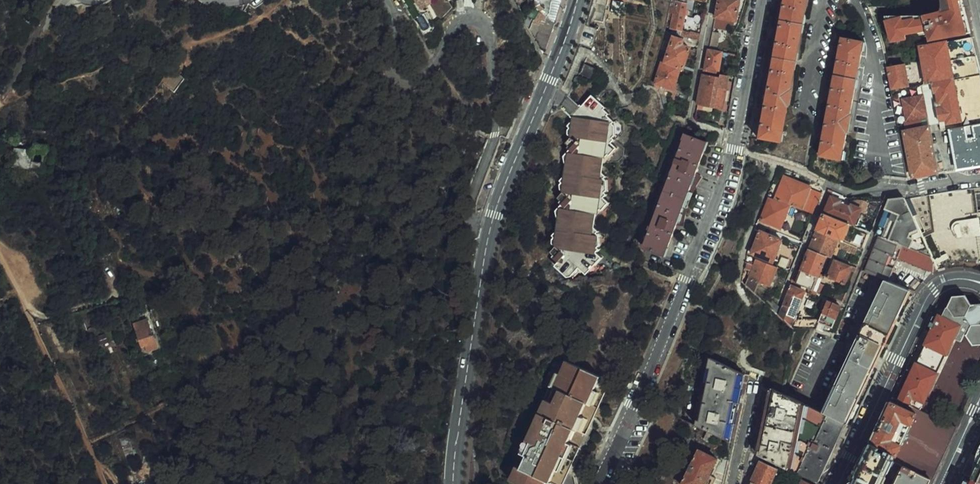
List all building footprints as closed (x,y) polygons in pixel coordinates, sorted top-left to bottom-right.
[(425,11),(430,7),(427,3),(431,0),(416,0),(425,11)] [(533,4),(539,9),(533,17),(530,29),(536,38),(542,23),(544,24),(547,17),(548,18),(551,15),(553,0),(534,0),(533,4)] [(551,15),(548,18),(547,17),(544,24),(542,23),(536,38),(536,40),(542,50),(545,51),(549,43),(553,32),(555,26),(556,25),(559,14),(562,5),(563,1),(563,0),(553,0),(551,15)] [(594,19),(604,22),(609,0),(599,0),(594,19)] [(688,0),(673,0),(668,22),(673,23),(672,27),(682,30),(686,14),(688,14),(689,10),(686,10),(688,0)] [(714,24),(717,24),(719,17),(736,20),(740,0),(719,0),(714,24)] [(759,137),(780,141),(805,0),(783,0),(759,137)] [(942,0),(942,5),(942,7),(942,8),(942,9),(941,9),(941,10),(941,11),(940,11),(940,12),(939,13),(938,14),(937,14),(937,15),(936,15),(935,15),(934,15),(933,15),(932,16),(893,16),(894,19),(886,21),(892,41),(904,39),(903,34),(929,30),(931,40),(946,37),(971,33),(964,5),(963,0),(942,0)] [(604,29),(592,26),(587,45),(598,49),(604,29)] [(682,30),(682,35),(699,39),(699,34),(682,30)] [(673,36),(673,33),(667,31),(664,40),(671,42),(669,49),(665,61),(681,66),(683,67),(690,46),(682,44),(683,39),(673,36)] [(933,83),(940,121),(942,130),(949,129),(948,123),(962,121),(963,126),(979,123),(979,67),(972,37),(921,46),(928,84),(933,83)] [(864,42),(843,38),(821,155),(843,159),(864,42)] [(671,42),(664,40),(662,48),(669,49),(671,42)] [(718,71),(722,51),(715,50),(709,49),(705,69),(718,71)] [(658,59),(650,84),(655,86),(662,96),(665,94),(668,86),(674,88),(681,66),(665,61),(658,59)] [(596,68),(586,64),(582,73),(592,77),(596,68)] [(905,64),(888,67),(892,89),(909,86),(905,64)] [(719,77),(704,74),(699,103),(704,105),(728,109),(734,76),(720,74),(719,77)] [(900,129),(940,121),(933,83),(928,84),(925,85),(893,90),(900,129)] [(578,265),(581,268),(584,268),(592,260),(596,264),(604,255),(598,250),(606,242),(595,233),(598,230),(592,224),(594,222),(589,217),(591,215),(588,213),(596,204),(602,209),(610,201),(604,195),(608,191),(598,182),(606,173),(601,168),(602,166),(598,162),(600,160),(598,158),(605,151),(610,155),(618,147),(613,142),(616,139),(607,130),(615,121),(609,116),(611,114),(605,109),(607,107),(595,97),(568,127),(575,134),(565,145),(570,150),(563,158),(565,165),(563,178),(559,182),(560,184),(557,187),(562,192),(558,197),(563,203),(556,211),(556,217),(555,234),(553,237),(555,238),(551,242),(555,246),(550,251),(556,256),(554,258),(557,261),(555,265),(567,277),(578,265)] [(963,126),(951,128),(958,169),(979,166),(979,123),(963,126)] [(939,172),(930,126),(906,131),(914,177),(939,172)] [(666,254),(708,142),(685,134),(643,246),(666,254)] [(14,148),(14,168),(38,167),(38,147),(14,148)] [(784,176),(775,198),(800,208),(809,186),(784,176)] [(800,208),(814,214),(823,191),(809,186),(800,208)] [(906,199),(933,257),(938,268),(939,271),(951,267),(964,266),(964,261),(979,263),(979,210),(977,193),(979,193),(979,186),(967,188),(906,199)] [(820,211),(824,213),(826,213),(832,196),(835,191),(829,188),(820,211)] [(826,213),(849,222),(855,225),(861,208),(852,204),(851,207),(844,204),(845,202),(832,196),(826,213)] [(789,206),(770,198),(761,220),(781,228),(789,206)] [(933,257),(906,199),(906,198),(889,199),(876,233),(933,257)] [(864,212),(876,218),(883,200),(869,200),(864,212)] [(842,240),(849,222),(826,213),(824,213),(817,230),(838,238),(842,240)] [(784,238),(762,229),(752,252),(774,261),(784,238)] [(810,248),(826,255),(831,256),(838,238),(817,230),(810,248)] [(852,244),(855,245),(862,248),(867,234),(858,230),(852,244)] [(935,271),(938,268),(933,257),(876,233),(869,251),(862,269),(861,269),(890,281),(899,257),(935,271)] [(853,250),(855,245),(852,244),(842,240),(841,245),(853,250)] [(819,276),(826,255),(810,248),(802,269),(819,276)] [(828,277),(836,258),(831,257),(824,275),(828,277)] [(769,286),(778,267),(757,258),(755,264),(750,263),(747,269),(752,271),(746,284),(754,292),(759,281),(769,286)] [(845,284),(853,265),(836,258),(828,277),(845,284)] [(816,281),(819,276),(802,269),(796,283),(813,290),(816,281)] [(908,288),(890,281),(826,413),(844,422),(908,288)] [(821,283),(818,291),(823,294),(827,285),(821,283)] [(790,285),(779,314),(792,324),(805,291),(790,285)] [(770,296),(764,302),(776,311),(780,306),(770,296)] [(918,408),(921,410),(955,338),(963,342),(966,335),(968,335),(975,345),(979,345),(979,304),(973,305),(967,296),(954,296),(949,307),(947,306),(943,316),(940,315),(900,400),(918,408)] [(827,300),(820,318),(819,321),(833,326),(841,306),(827,300)] [(820,318),(819,318),(806,318),(798,319),(796,326),(817,328),(819,321),(820,318)] [(153,335),(152,336),(146,320),(133,324),(141,347),(144,346),(146,352),(157,348),(153,335)] [(106,334),(91,339),(94,348),(109,343),(106,334)] [(695,425),(731,441),(745,374),(711,358),(709,364),(711,364),(698,419),(697,419),(695,425)] [(543,414),(541,413),(534,428),(542,431),(529,456),(523,469),(518,467),(512,481),(517,483),(566,483),(595,419),(612,381),(567,360),(561,374),(557,372),(551,386),(555,388),(549,401),(543,414)] [(845,422),(844,422),(826,413),(783,393),(773,388),(758,455),(794,471),(806,476),(818,481),(845,422)] [(902,391),(897,389),(894,397),(899,399),(902,391)] [(541,413),(543,414),(549,401),(546,400),(541,413)] [(895,453),(897,454),(916,414),(891,402),(872,443),(895,453)] [(933,479),(956,426),(921,410),(918,408),(916,414),(897,454),(895,453),(893,460),(904,465),(933,479)] [(542,431),(534,428),(522,453),(529,456),(542,431)] [(712,434),(707,432),(704,438),(709,440),(712,434)] [(872,443),(852,483),(881,483),(893,460),(895,453),(872,443)] [(718,459),(697,449),(680,483),(705,483),(718,459)] [(729,460),(723,457),(709,483),(723,483),(729,460)] [(752,483),(772,483),(778,471),(762,463),(752,483)] [(933,479),(904,465),(895,483),(930,483),(933,479)]
